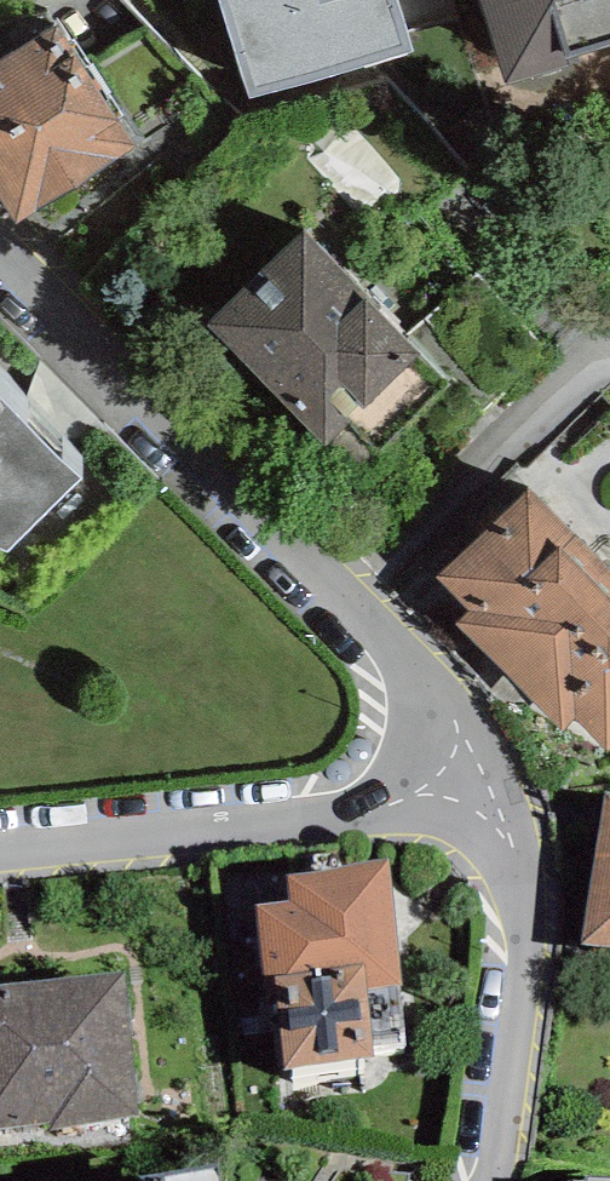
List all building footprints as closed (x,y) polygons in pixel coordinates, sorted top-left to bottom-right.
[(249,93),(412,43),(398,0),(220,0),(249,93)] [(506,75),(582,51),(578,41),(609,31),(609,0),(483,0),(506,75)] [(17,214),(136,139),(58,16),(0,50),(0,188),(17,214)] [(302,221),(207,318),(273,384),(369,287),(302,221)] [(451,370),(369,287),(273,384),(364,476),(388,452),(378,442),(451,370)] [(0,381),(0,538),(6,540),(83,463),(0,381)] [(528,481),(437,572),(469,604),(456,616),(561,721),(573,709),(609,746),(609,745),(609,587),(554,530),(565,519),(528,481)] [(607,823),(580,974),(609,979),(609,824),(607,823)] [(388,901),(287,910),(290,936),(255,939),(264,1033),(277,1032),(284,1109),(374,1101),(371,1069),(403,1066),(388,901)] [(137,1133),(123,1003),(33,1012),(47,1142),(137,1133)] [(33,1012),(0,1016),(0,1147),(47,1142),(33,1012)]
